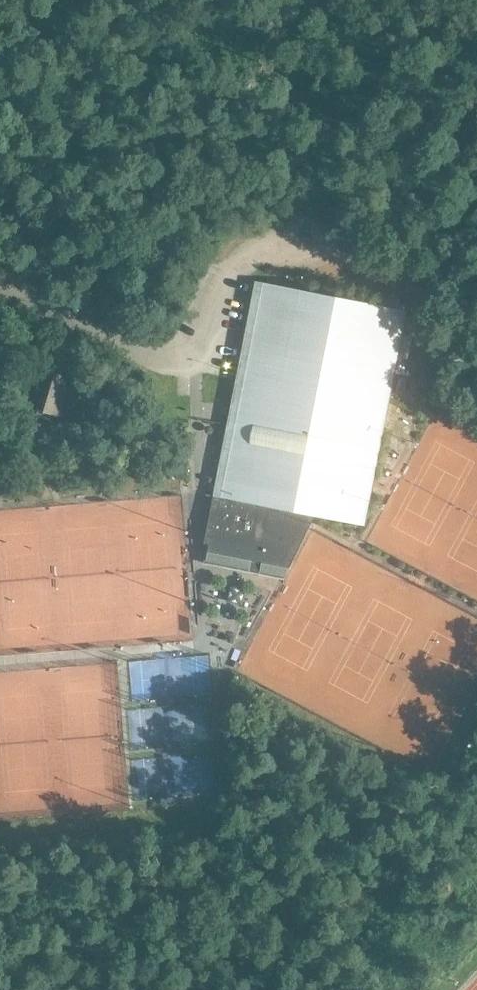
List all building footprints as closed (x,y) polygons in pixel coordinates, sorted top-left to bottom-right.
[(255,281),(212,497),(203,544),(208,545),(204,564),(282,580),(306,533),(314,516),(364,526),(406,311),(255,281)] [(69,379),(39,371),(29,407),(58,416),(69,379)] [(145,689),(145,705),(168,706),(169,690),(145,689)]
